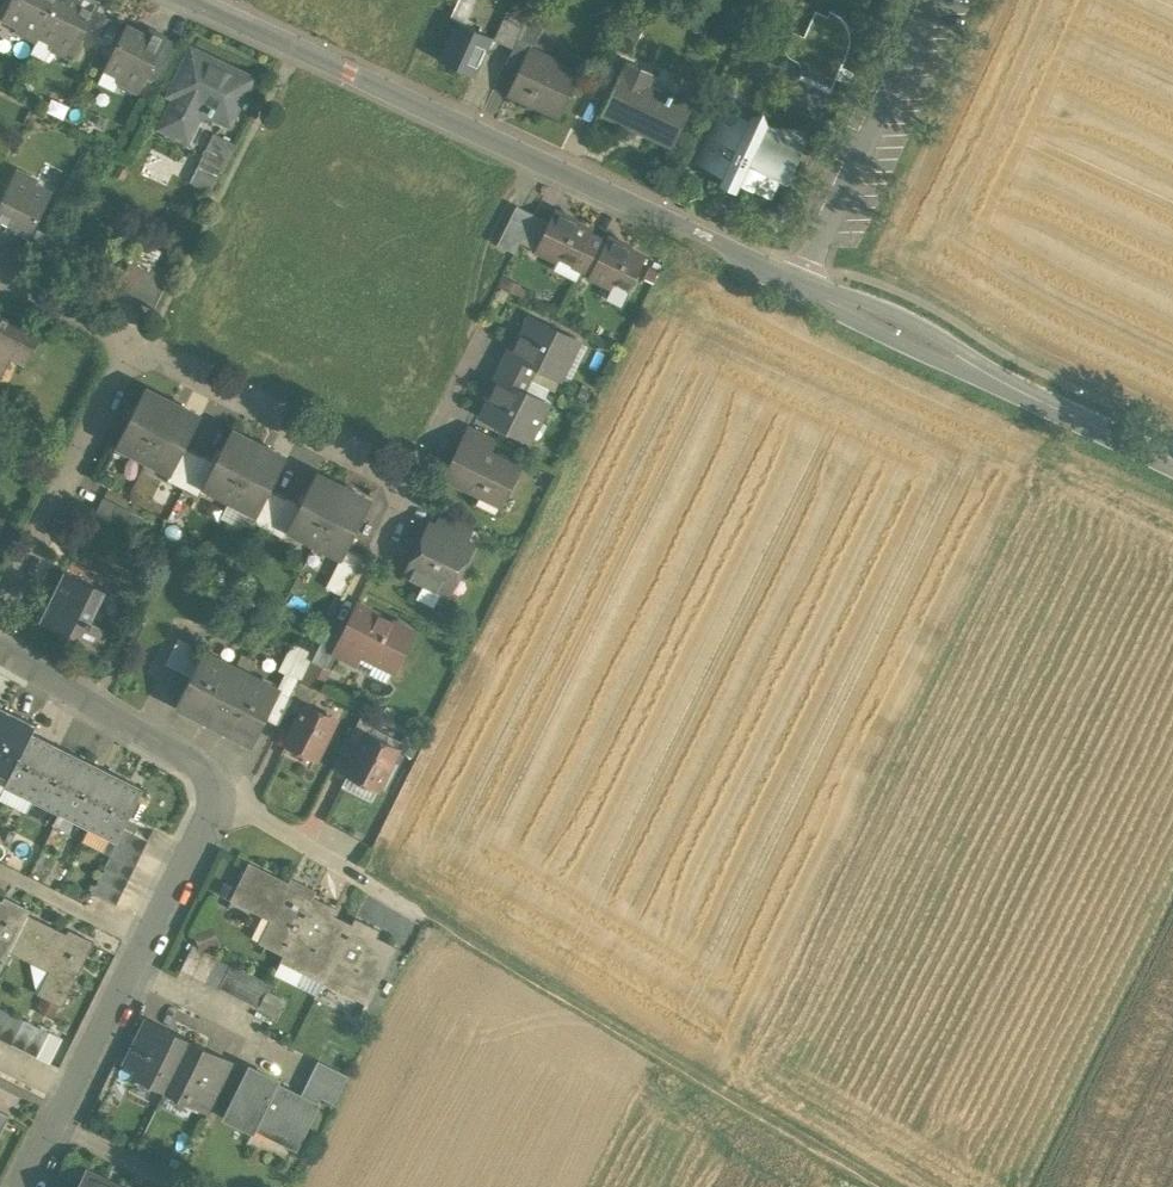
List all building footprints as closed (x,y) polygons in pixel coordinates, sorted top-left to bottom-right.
[(6,13),(22,20),(16,31),(36,40),(41,30),(56,0),(12,0),(6,13)] [(80,0),(56,0),(41,30),(56,38),(51,48),(72,58),(100,3),(94,0),(80,0)] [(455,5),(478,15),(484,0),(457,0),(455,5)] [(478,15),(455,5),(450,16),(457,19),(473,26),(478,15)] [(622,17),(609,45),(630,55),(643,27),(622,17)] [(473,26),(457,19),(440,59),(474,74),(492,35),(473,26)] [(148,35),(128,24),(108,63),(124,71),(119,82),(139,91),(147,75),(166,36),(166,35),(151,28),(148,35)] [(789,57),(794,60),(805,36),(791,30),(784,44),(784,49),(786,53),(789,57)] [(179,43),(166,36),(147,75),(159,82),(179,43)] [(533,43),(518,36),(505,63),(519,69),(529,47),(531,48),(533,43)] [(801,70),(799,74),(831,88),(846,54),(805,36),(794,60),(798,62),(800,65),(801,70)] [(531,48),(529,47),(519,69),(509,91),(562,116),(583,71),(531,48)] [(252,78),(193,49),(170,95),(177,98),(162,129),(187,141),(198,118),(209,113),(230,124),(252,78)] [(667,97),(642,85),(648,70),(627,60),(620,75),(619,74),(600,114),(671,147),(691,105),(672,96),(672,95),(669,93),(667,97)] [(727,126),(716,121),(697,162),(724,175),(720,183),(734,189),(738,181),(745,166),(747,166),(749,166),(751,165),(753,163),(753,161),(754,159),(752,155),(751,154),(764,126),(765,122),(762,111),(751,115),(749,119),(727,126)] [(805,145),(764,126),(751,154),(752,155),(754,159),(753,161),(753,163),(751,165),(749,166),(747,166),(745,166),(738,181),(743,184),(742,184),(768,196),(778,175),(782,177),(785,170),(791,173),(805,145)] [(214,135),(201,162),(221,172),(234,145),(214,135)] [(18,170),(0,205),(0,230),(6,233),(9,227),(28,237),(51,192),(36,184),(38,180),(18,170)] [(533,213),(516,205),(497,243),(515,251),(520,240),(533,213)] [(592,229),(562,214),(563,212),(555,208),(548,221),(535,247),(558,259),(561,253),(576,261),(590,233),(592,229)] [(533,213),(520,240),(535,247),(548,221),(533,213)] [(606,241),(590,233),(576,261),(592,269),(606,241)] [(617,238),(609,234),(606,241),(592,269),(589,274),(612,286),(615,280),(630,288),(646,256),(616,241),(617,238)] [(149,273),(129,262),(116,287),(154,306),(166,281),(149,273)] [(171,272),(154,264),(149,273),(166,281),(171,272)] [(0,315),(0,367),(10,348),(19,353),(30,330),(0,315)] [(529,316),(515,344),(512,342),(508,350),(534,363),(560,376),(571,355),(564,352),(572,337),(529,316)] [(508,350),(508,351),(501,363),(528,377),(534,363),(508,350)] [(528,377),(501,363),(495,376),(521,389),(528,377)] [(521,389),(495,376),(491,384),(494,386),(480,415),(523,436),(530,421),(537,424),(547,402),(521,389)] [(201,414),(144,386),(116,444),(171,472),(185,446),(201,414)] [(496,439),(471,426),(445,477),(480,494),(484,486),(505,497),(520,467),(490,452),(496,439)] [(286,456),(231,428),(215,460),(202,485),(257,513),(270,488),(286,456)] [(200,453),(185,446),(171,472),(169,478),(183,485),(200,453)] [(200,453),(183,485),(198,493),(202,485),(215,460),(200,453)] [(372,499),(316,471),(299,503),(286,528),(341,556),(342,556),(347,547),(372,499)] [(285,495),(270,488),(257,513),(253,519),(268,527),(285,495)] [(285,495),(268,527),(283,535),(286,528),(299,503),(285,495)] [(141,515),(103,496),(96,511),(134,530),(141,515)] [(134,530),(96,511),(88,526),(126,545),(134,530)] [(436,526),(430,522),(405,572),(442,590),(451,572),(457,575),(473,544),(466,541),(473,528),(442,513),(436,526)] [(347,547),(342,556),(341,556),(327,585),(344,593),(364,555),(347,547)] [(104,589),(66,571),(41,621),(97,649),(107,628),(89,619),(104,589)] [(342,635),(335,649),(336,650),(356,660),(361,650),(395,667),(413,631),(358,603),(342,635)] [(143,624),(130,618),(111,657),(124,663),(143,624)] [(342,635),(327,627),(314,654),(311,659),(328,667),(336,650),(335,649),(342,635)] [(203,650),(177,637),(165,661),(190,674),(203,650)] [(314,654),(292,643),(279,671),(279,688),(280,689),(274,700),(288,707),(301,681),(311,659),(314,654)] [(242,669),(203,650),(190,674),(174,706),(213,726),(242,669)] [(279,688),(242,669),(213,726),(252,745),(274,700),(280,689),(279,688)] [(301,681),(288,707),(299,713),(305,703),(308,704),(316,688),(301,681)] [(308,704),(305,703),(299,713),(285,741),(316,757),(335,718),(308,704)] [(0,705),(0,728),(9,710),(0,705)] [(0,728),(0,772),(11,777),(33,733),(37,724),(9,710),(0,728)] [(362,712),(349,738),(362,744),(367,734),(370,735),(377,719),(362,712)] [(61,747),(33,733),(11,777),(7,786),(35,800),(61,747)] [(370,735),(367,734),(362,744),(348,773),(378,788),(398,749),(370,735)] [(88,760),(61,747),(35,800),(62,813),(88,760)] [(116,774),(88,760),(62,813),(90,827),(116,774)] [(144,788),(116,774),(90,827),(117,840),(124,828),(130,814),(144,788)] [(156,827),(130,814),(124,828),(149,840),(156,827)] [(149,840),(124,828),(117,840),(143,853),(149,840)] [(143,853),(117,840),(111,853),(136,866),(143,853)] [(136,866),(111,853),(105,866),(130,879),(136,866)] [(297,886),(250,862),(235,893),(279,915),(265,944),(285,954),(314,896),(317,890),(299,881),(297,886)] [(130,879),(105,866),(98,879),(124,891),(130,879)] [(124,891),(98,879),(92,892),(117,905),(124,891)] [(338,907),(314,896),(287,951),(308,962),(303,971),(325,982),(330,972),(352,928),(332,918),(338,907)] [(0,900),(0,973),(0,974),(30,914),(32,910),(15,902),(13,906),(0,900)] [(76,937),(30,914),(15,945),(58,966),(44,995),(64,1005),(96,941),(78,933),(76,937)] [(380,928),(357,917),(352,928),(330,972),(351,983),(346,992),(368,1003),(395,949),(375,939),(380,928)] [(195,943),(182,969),(195,976),(208,950),(195,943)] [(208,950),(195,976),(208,982),(220,956),(208,950)] [(234,963),(220,956),(208,982),(221,989),(221,987),(234,963)] [(234,963),(221,987),(234,994),(247,968),(234,962),(234,963)] [(259,974),(247,968),(234,994),(247,1000),(259,974)] [(259,974),(247,1000),(259,1006),(272,981),(259,974)] [(0,1007),(0,1037),(1,1038),(13,1013),(0,1007)] [(26,1020),(13,1013),(1,1038),(14,1044),(26,1020)] [(39,1026),(26,1020),(14,1044),(27,1050),(39,1026)] [(144,1023),(125,1062),(140,1069),(159,1031),(144,1023)] [(39,1026),(27,1050),(40,1057),(52,1032),(39,1026)] [(190,1042),(161,1028),(159,1031),(140,1069),(137,1075),(166,1089),(190,1042)] [(52,1032),(40,1057),(53,1063),(65,1038),(53,1032),(52,1032)] [(220,1057),(190,1042),(166,1089),(197,1105),(200,1099),(219,1060),(220,1057)] [(219,1060),(200,1099),(214,1106),(234,1067),(219,1060)] [(348,1075),(320,1061),(302,1096),(319,1104),(323,1097),(334,1102),(348,1075)] [(302,1096),(277,1084),(278,1081),(251,1068),(226,1117),(254,1131),(255,1129),(297,1149),(319,1104),(302,1096)] [(8,1119),(0,1114),(0,1136),(8,1119)] [(88,1174),(82,1186),(115,1186),(88,1174)]
